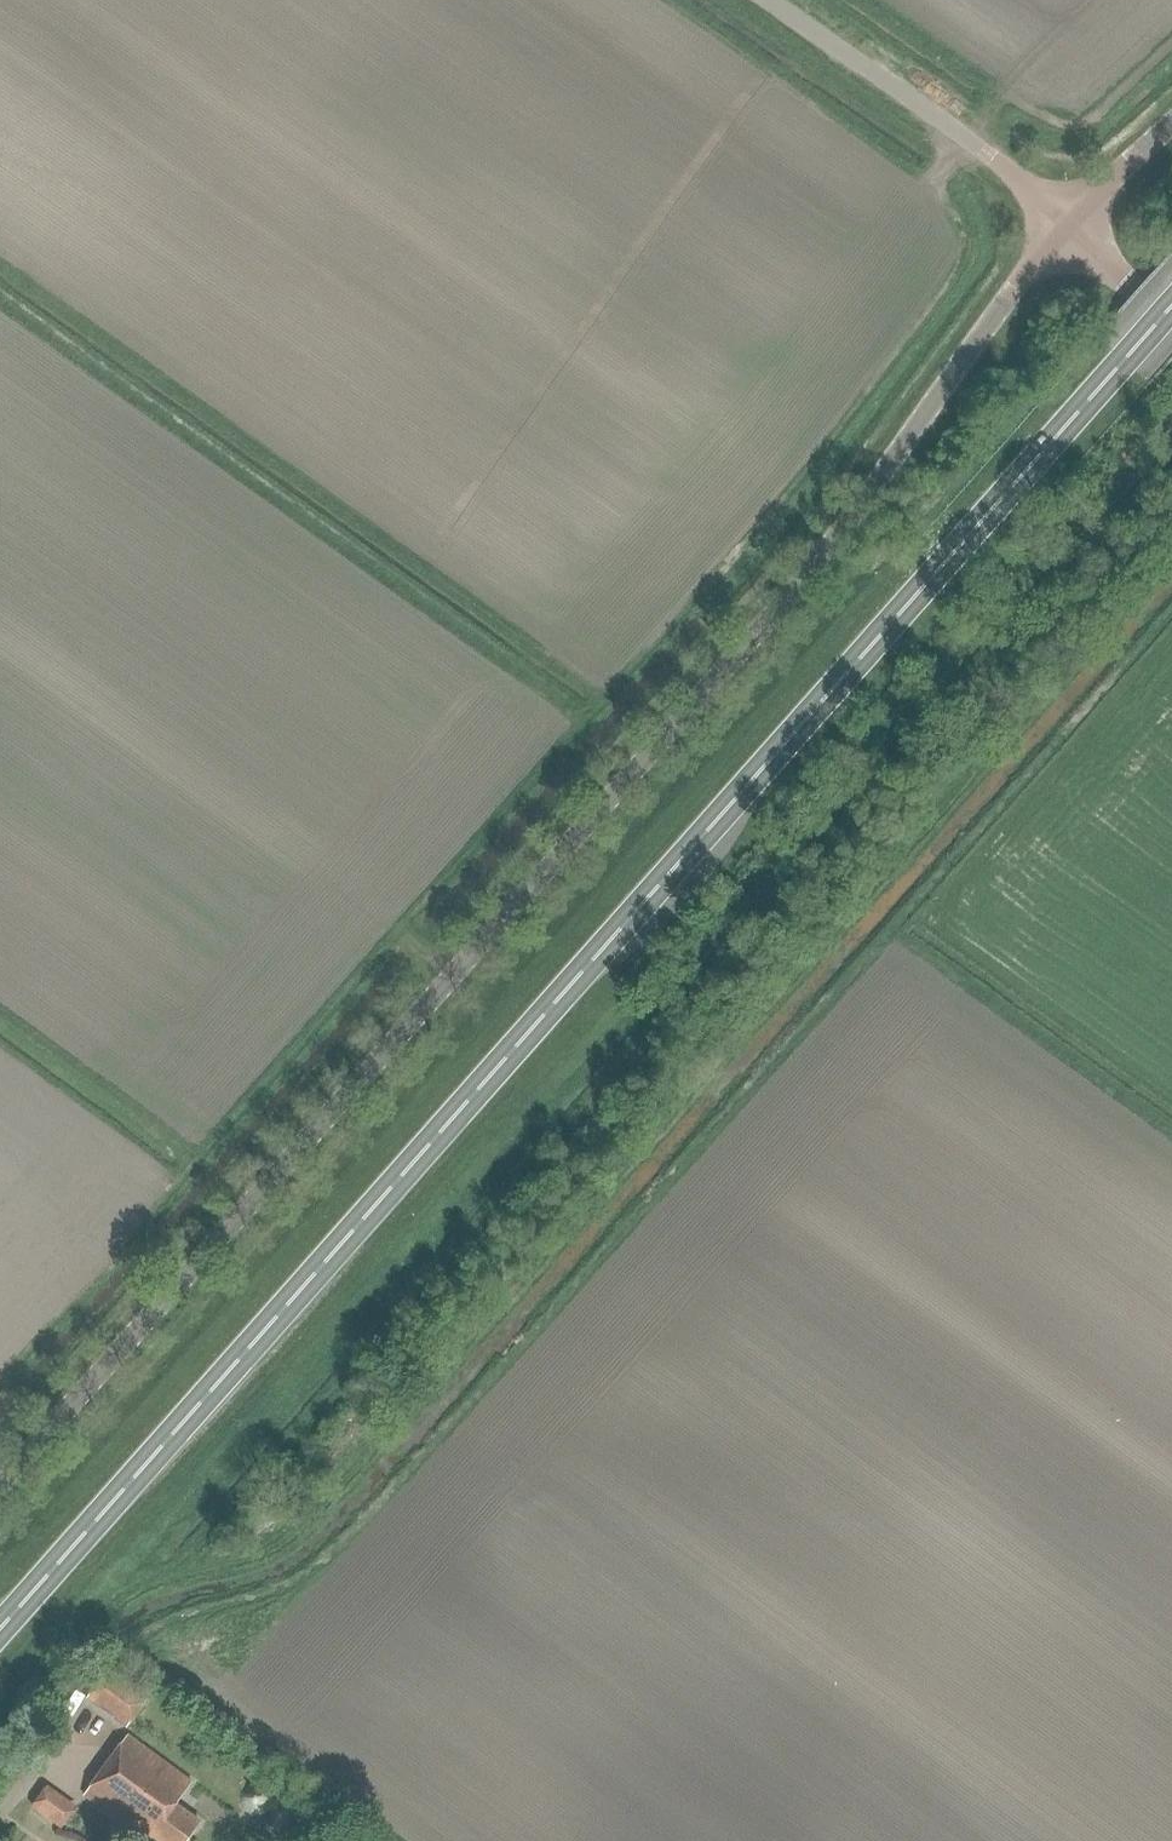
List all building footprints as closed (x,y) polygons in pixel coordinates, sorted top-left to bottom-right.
[(107,1670),(85,1699),(125,1729),(147,1700),(107,1670)] [(160,1840),(184,1840),(198,1823),(175,1806),(191,1784),(128,1736),(84,1794),(147,1840),(150,1840),(153,1836),(160,1840)] [(61,1830),(77,1807),(47,1785),(31,1807),(61,1830)]
